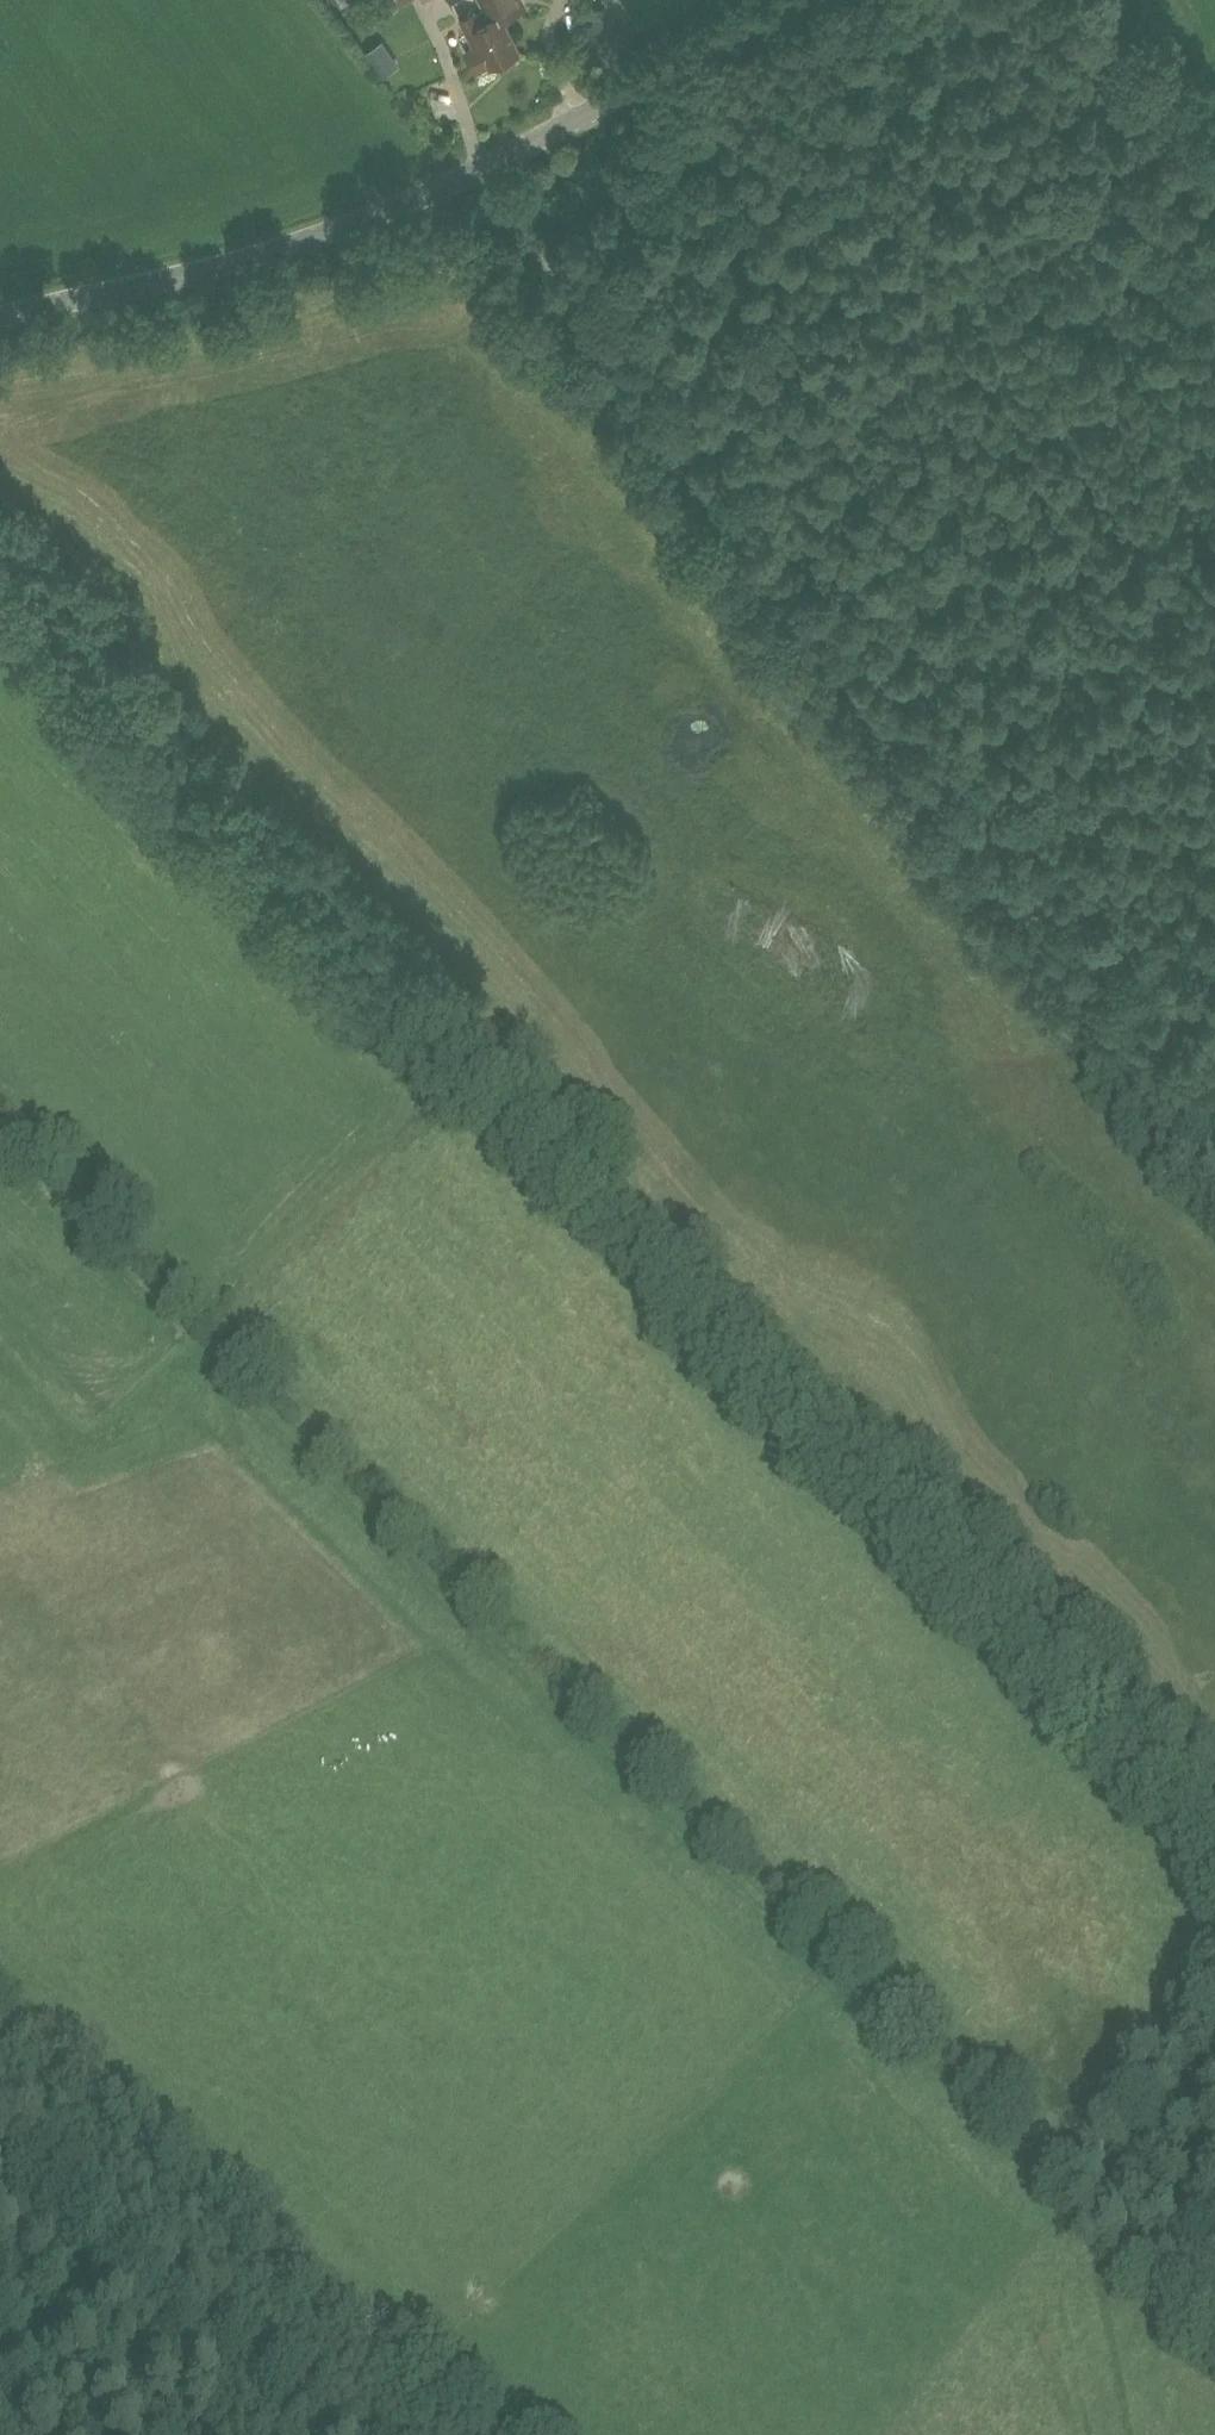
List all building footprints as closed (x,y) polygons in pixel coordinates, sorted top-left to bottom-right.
[(462,17),(476,44),(466,50),(476,69),(491,62),(491,63),(519,49),(503,16),(525,4),(523,0),(484,0),(486,4),(462,17)] [(374,75),(395,64),(380,36),(359,48),(374,75)]
